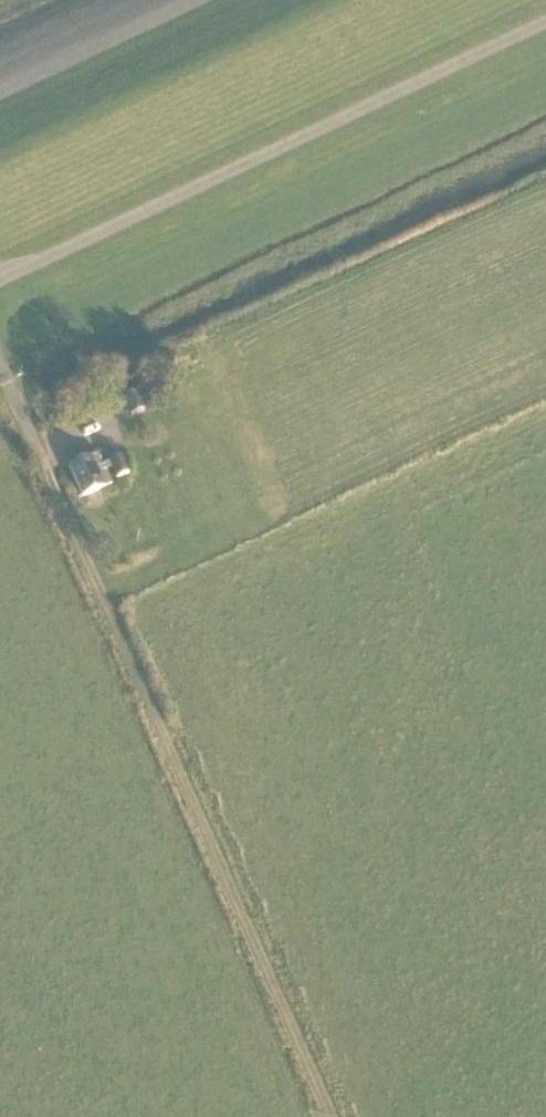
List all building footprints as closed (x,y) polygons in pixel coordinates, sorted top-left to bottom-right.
[(127,407),(130,415),(144,410),(140,400),(145,398),(142,391),(119,400),(122,408),(127,407)] [(83,495),(112,482),(106,470),(111,468),(116,479),(130,472),(123,456),(104,464),(98,452),(69,465),(83,495)]
